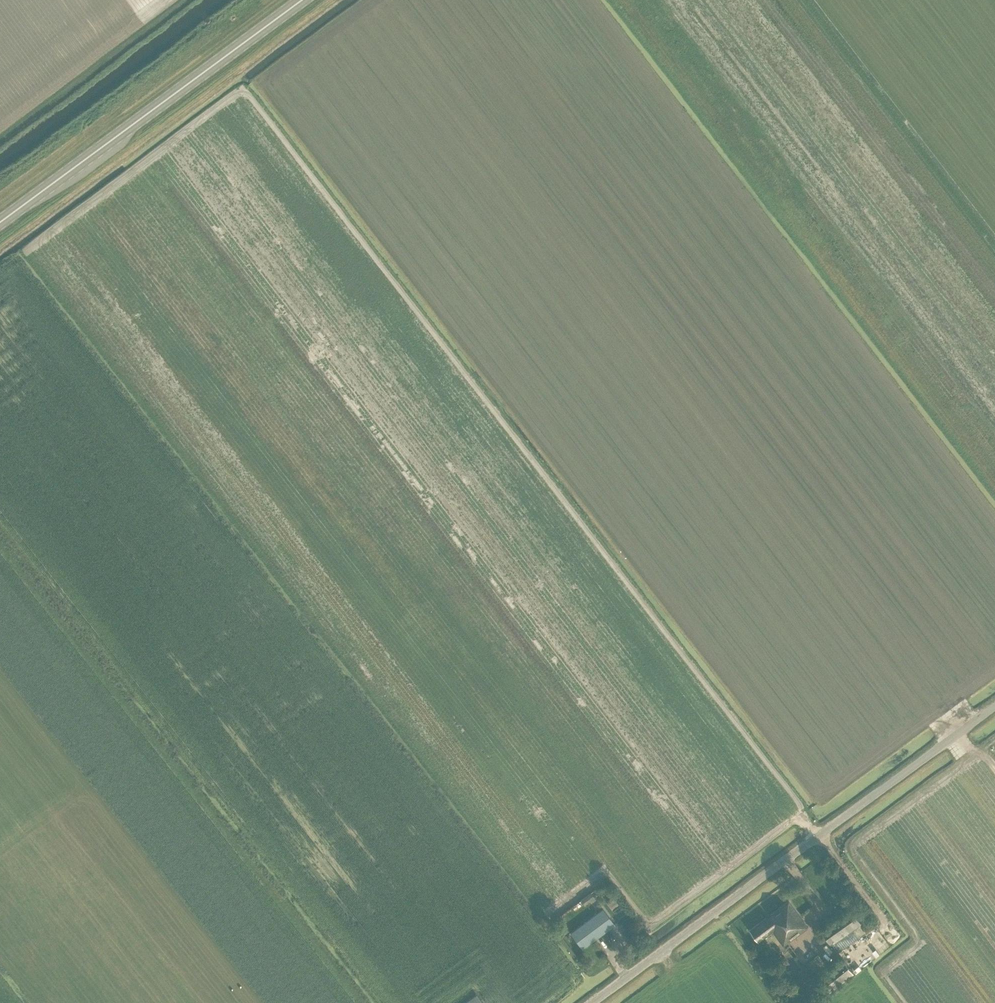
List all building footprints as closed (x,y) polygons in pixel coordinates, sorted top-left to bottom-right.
[(591,892),(581,900),(585,905),(595,898),(591,892)] [(759,943),(773,933),(783,947),(808,928),(789,901),(749,930),(759,943)] [(603,908),(570,932),(583,949),(615,925),(603,908)] [(867,932),(861,924),(862,923),(852,909),(822,931),(832,945),(833,944),(838,952),(867,932)] [(634,924),(629,919),(623,923),(628,929),(634,924)] [(882,928),(878,933),(885,938),(888,933),(882,928)] [(798,939),(808,956),(812,953),(809,948),(816,944),(808,932),(798,939)] [(819,955),(809,963),(817,974),(828,966),(819,955)] [(865,972),(882,960),(878,955),(861,968),(865,972)] [(854,973),(844,960),(820,979),(831,992),(854,973)] [(477,994),(464,1002),(483,1002),(477,994)]
